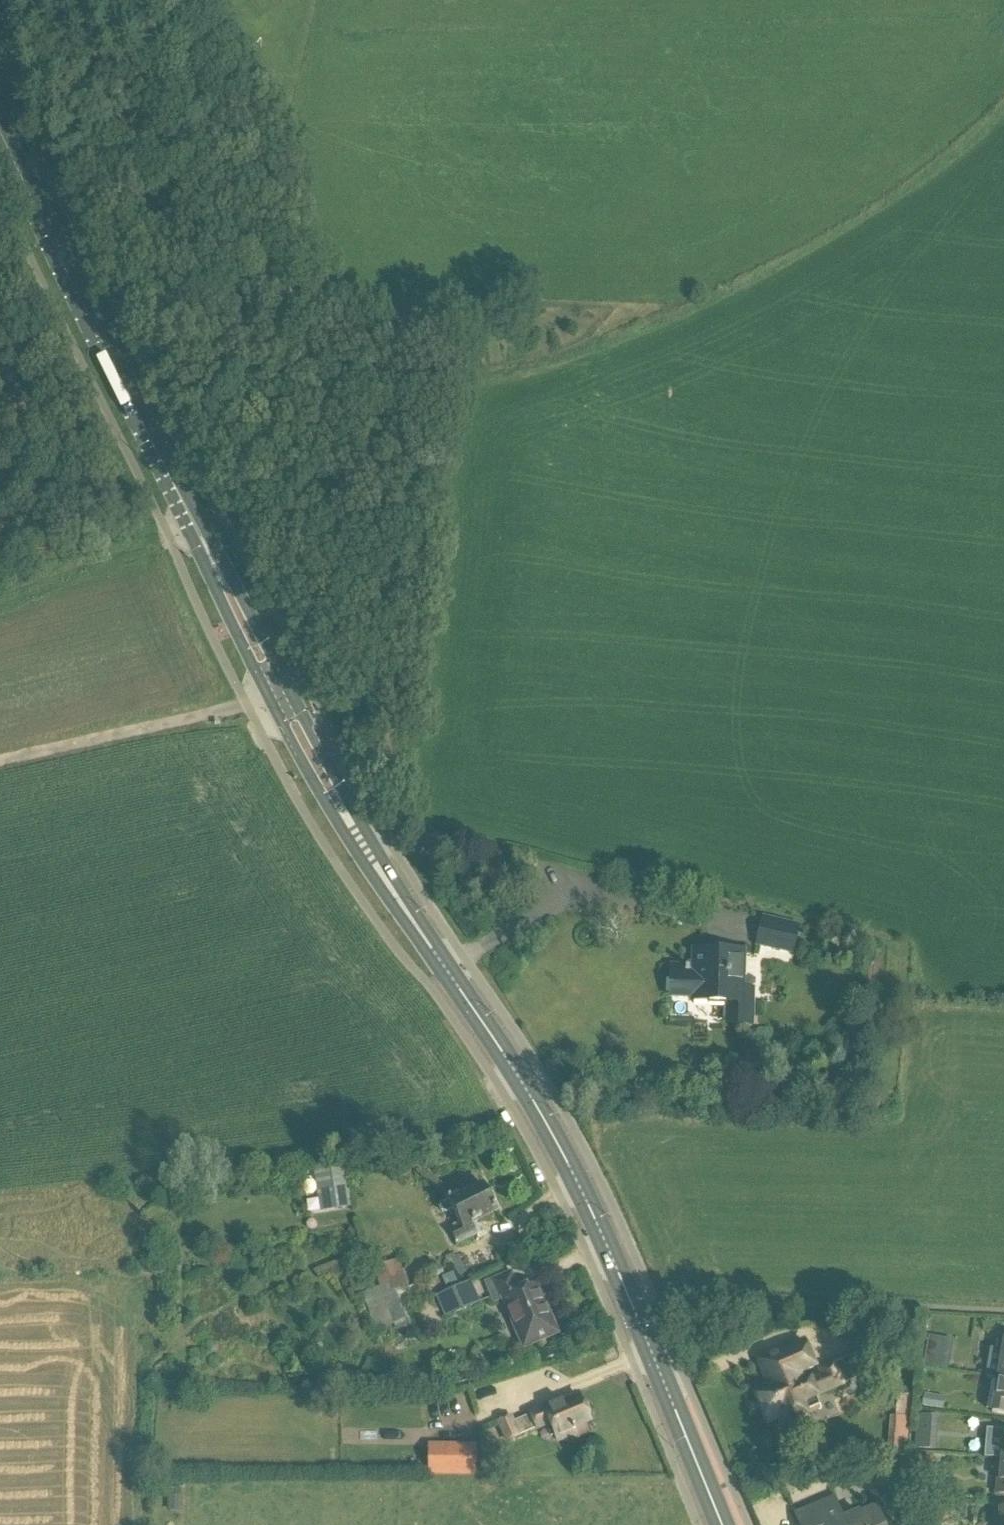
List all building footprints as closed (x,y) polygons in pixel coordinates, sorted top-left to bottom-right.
[(797,927),(763,919),(757,944),(791,952),(797,927)] [(671,968),(670,976),(670,993),(708,995),(708,1001),(727,1002),(727,1024),(752,1024),(753,989),(741,988),(743,952),(695,950),(694,968),(671,968)] [(347,1158),(315,1162),(321,1210),(354,1206),(347,1158)] [(478,1234),(473,1225),(498,1212),(491,1198),(493,1196),(489,1188),(487,1189),(485,1186),(465,1196),(463,1192),(448,1200),(449,1201),(442,1205),(441,1209),(443,1212),(447,1214),(453,1210),(463,1229),(456,1232),(454,1227),(449,1229),(457,1245),(478,1234)] [(393,1253),(380,1261),(388,1276),(402,1268),(393,1253)] [(413,1301),(409,1288),(404,1276),(363,1292),(376,1329),(394,1323),(390,1310),(413,1301)] [(555,1333),(535,1284),(517,1292),(510,1276),(488,1285),(495,1302),(504,1298),(524,1346),(555,1333)] [(409,1288),(413,1301),(432,1294),(428,1281),(409,1288)] [(471,1281),(437,1296),(447,1318),(481,1303),(471,1281)] [(948,1369),(950,1360),(935,1358),(938,1338),(929,1337),(924,1365),(948,1369)] [(861,1353),(847,1359),(821,1370),(815,1367),(805,1342),(786,1350),(787,1351),(760,1362),(773,1394),(759,1400),(768,1423),(785,1416),(788,1424),(822,1410),(816,1397),(869,1375),(861,1353)] [(998,1379),(992,1413),(1003,1415),(1003,1380),(998,1379)] [(926,1394),(924,1404),(933,1406),(935,1396),(926,1394)] [(512,1419),(500,1424),(507,1442),(551,1424),(559,1443),(576,1436),(574,1432),(576,1431),(575,1428),(590,1422),(588,1418),(591,1414),(588,1407),(583,1405),(579,1396),(532,1415),(533,1416),(514,1424),(512,1419)] [(890,1430),(888,1458),(888,1465),(906,1466),(909,1418),(896,1417),(895,1431),(890,1430)] [(934,1450),(935,1433),(915,1432),(913,1448),(934,1450)] [(430,1448),(430,1478),(477,1478),(477,1448),(430,1448)] [(885,1524),(876,1505),(843,1519),(835,1498),(796,1515),(800,1524),(885,1524)] [(946,1502),(937,1503),(931,1504),(938,1522),(952,1517),(946,1502)]
